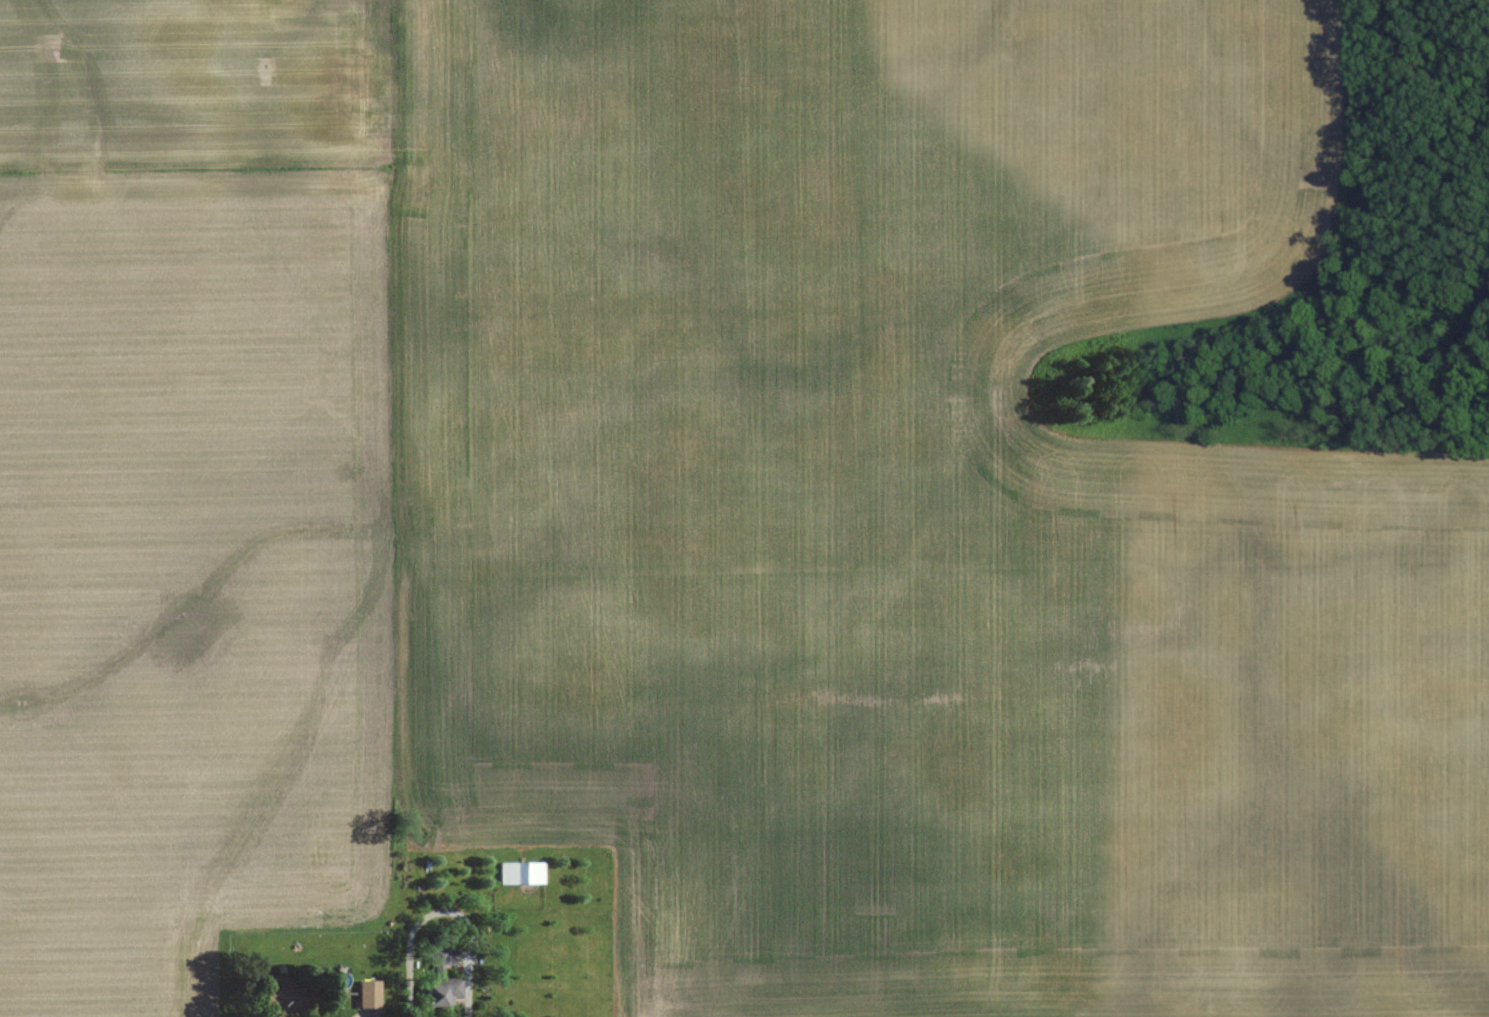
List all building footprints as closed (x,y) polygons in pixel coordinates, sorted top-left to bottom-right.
[(545,884),(545,861),(501,861),(501,884),(545,884)] [(454,997),(462,998),(462,979),(428,978),(427,1005),(454,1006),(454,997)] [(380,980),(361,980),(361,1008),(380,1008),(380,980)] [(311,982),(264,984),(265,1011),(312,1009),(311,982)]
